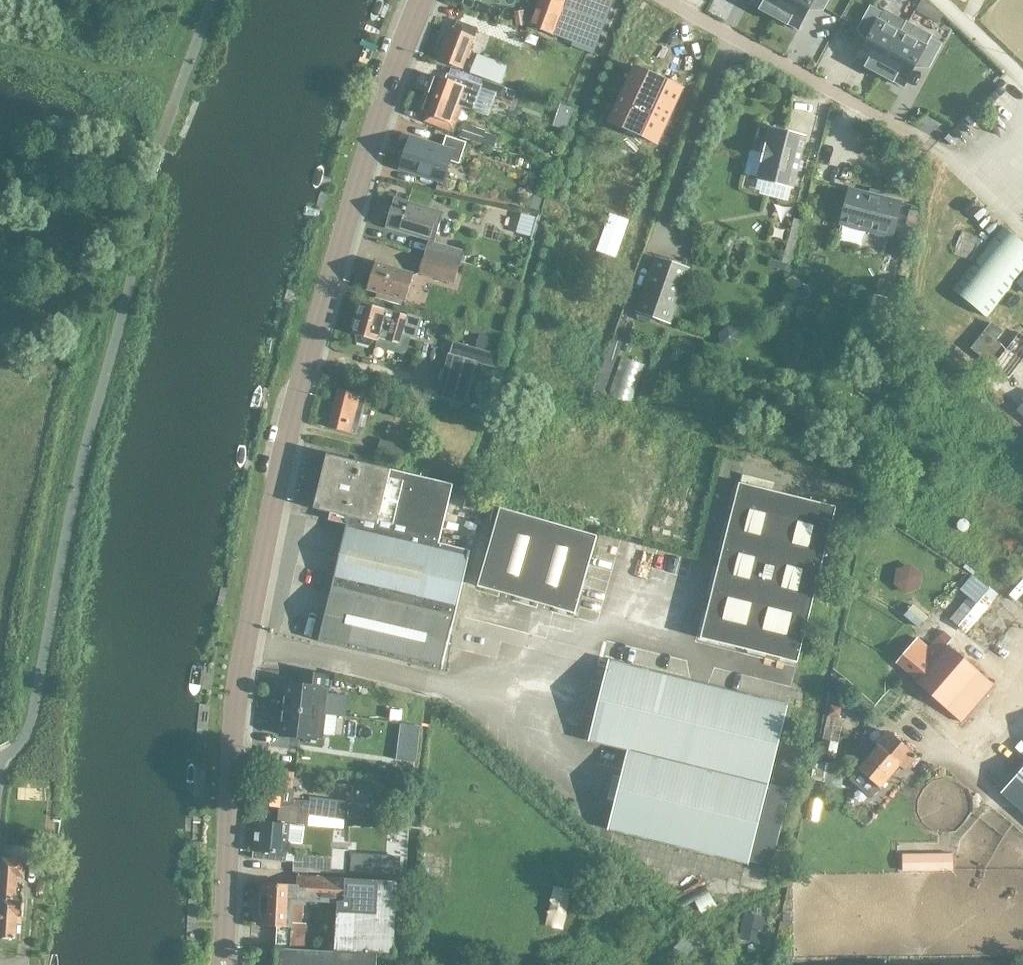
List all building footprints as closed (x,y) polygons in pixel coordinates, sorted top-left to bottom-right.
[(528,24),(572,42),(571,45),(591,53),(612,0),(537,0),(528,24)] [(782,0),(751,0),(749,2),(760,8),(759,9),(773,17),(782,0)] [(773,17),(787,25),(788,23),(798,28),(812,3),(822,9),(827,0),(782,0),(773,17)] [(879,74),(908,22),(906,21),(906,22),(884,10),(882,13),(870,6),(858,28),(869,34),(855,60),(865,65),(864,67),(879,74)] [(523,8),(514,10),(516,27),(525,25),(523,8)] [(456,20),(453,30),(449,29),(438,59),(463,69),(475,38),(473,38),(477,27),(456,20)] [(931,35),(908,22),(879,74),(893,82),(893,81),(903,86),(917,61),(928,66),(940,44),(929,39),(931,35)] [(524,43),(537,47),(541,37),(528,32),(524,43)] [(476,53),(469,72),(500,84),(508,65),(476,53)] [(681,87),(635,66),(610,121),(655,142),(681,87)] [(431,75),(425,93),(457,105),(472,111),(478,94),(495,100),(500,85),(449,69),(448,75),(445,80),(431,75)] [(457,105),(425,93),(418,112),(427,115),(424,121),(454,132),(458,121),(452,119),(457,105)] [(481,144),(485,131),(464,124),(460,137),(481,144)] [(806,136),(770,127),(757,179),(792,188),(806,136)] [(441,147),(410,137),(399,168),(442,182),(449,161),(459,164),(466,142),(445,136),(441,147)] [(891,236),(900,202),(850,189),(841,223),(891,236)] [(434,238),(442,212),(410,203),(408,210),(393,205),(386,228),(413,237),(415,233),(434,238)] [(598,248),(618,254),(630,217),(610,210),(598,248)] [(524,212),(519,229),(531,233),(537,216),(524,212)] [(1002,225),(990,238),(957,226),(948,257),(969,264),(949,290),(985,319),(1022,271),(1022,242),(1002,225)] [(432,242),(428,257),(459,266),(460,266),(464,251),(432,242)] [(459,266),(428,257),(424,256),(419,272),(453,283),(459,266)] [(656,258),(638,310),(669,321),(687,269),(656,258)] [(374,262),(366,289),(405,300),(413,273),(374,262)] [(416,337),(421,318),(361,302),(352,334),(377,341),(377,338),(399,344),(402,333),(416,337)] [(968,349),(1006,380),(1022,359),(1022,336),(996,314),(968,349)] [(622,354),(610,395),(633,401),(645,361),(622,354)] [(464,403),(464,401),(466,402),(464,408),(474,411),(480,391),(468,388),(475,362),(450,355),(438,396),(464,403)] [(356,434),(359,425),(364,426),(367,416),(361,415),(366,395),(338,388),(329,428),(356,434)] [(391,418),(388,429),(383,452),(402,458),(408,434),(407,434),(410,423),(391,418)] [(470,551),(469,551),(438,544),(453,485),(327,454),(314,508),(347,516),(345,523),(347,524),(332,586),(454,616),(470,551)] [(797,663),(836,507),(740,483),(701,639),(797,663)] [(597,535),(499,508),(477,586),(575,613),(597,535)] [(898,564),(894,586),(922,590),(926,568),(898,564)] [(971,575),(970,576),(960,590),(968,597),(950,619),(966,633),(986,609),(998,595),(971,575)] [(318,641),(441,670),(454,618),(331,588),(318,641)] [(927,617),(913,605),(913,604),(903,616),(918,628),(927,617)] [(962,721),(993,685),(947,645),(952,638),(944,632),(930,649),(918,638),(896,663),(916,679),(911,685),(919,693),(923,688),(962,721)] [(590,740),(629,750),(767,784),(786,705),(610,661),(590,740)] [(285,682),(282,709),(278,735),(312,739),(313,738),(321,739),(322,727),(315,726),(319,699),(325,700),(328,676),(301,673),(300,684),(285,682)] [(401,721),(398,759),(418,761),(421,722),(401,721)] [(875,744),(878,747),(859,769),(880,788),(900,765),(905,770),(917,757),(894,738),(895,736),(887,730),(875,744)] [(767,784),(629,750),(609,828),(770,869),(790,790),(767,784)] [(826,782),(830,763),(820,761),(819,764),(813,762),(810,778),(817,779),(817,781),(826,782)] [(294,804),(295,790),(282,788),(283,776),(288,776),(289,771),(264,768),(260,805),(280,807),(281,803),(294,804)] [(1001,793),(1022,812),(1022,768),(1001,793)] [(344,819),(346,801),(311,797),(309,815),(344,819)] [(381,805),(349,802),(348,816),(380,820),(381,805)] [(254,857),(287,861),(295,862),(295,872),(331,874),(332,857),(297,854),(297,853),(288,852),(291,825),(259,821),(254,857)] [(306,842),(308,823),(292,821),(290,840),(306,842)] [(951,845),(933,829),(908,858),(927,874),(944,855),(943,854),(951,845)] [(15,875),(23,876),(25,860),(3,858),(0,894),(0,898),(0,937),(17,938),(18,914),(23,915),(25,897),(14,896),(15,875)] [(261,921),(278,922),(277,947),(305,948),(306,924),(291,923),(292,902),(305,903),(305,900),(338,903),(338,909),(376,912),(377,880),(307,876),(306,890),(298,890),(298,887),(263,885),(261,921)] [(305,948),(277,947),(276,964),(376,964),(376,954),(393,955),(398,881),(377,880),(376,912),(338,909),(336,950),(305,948)] [(717,906),(706,886),(677,901),(689,921),(717,906)] [(741,937),(761,940),(765,912),(745,909),(741,937)]
